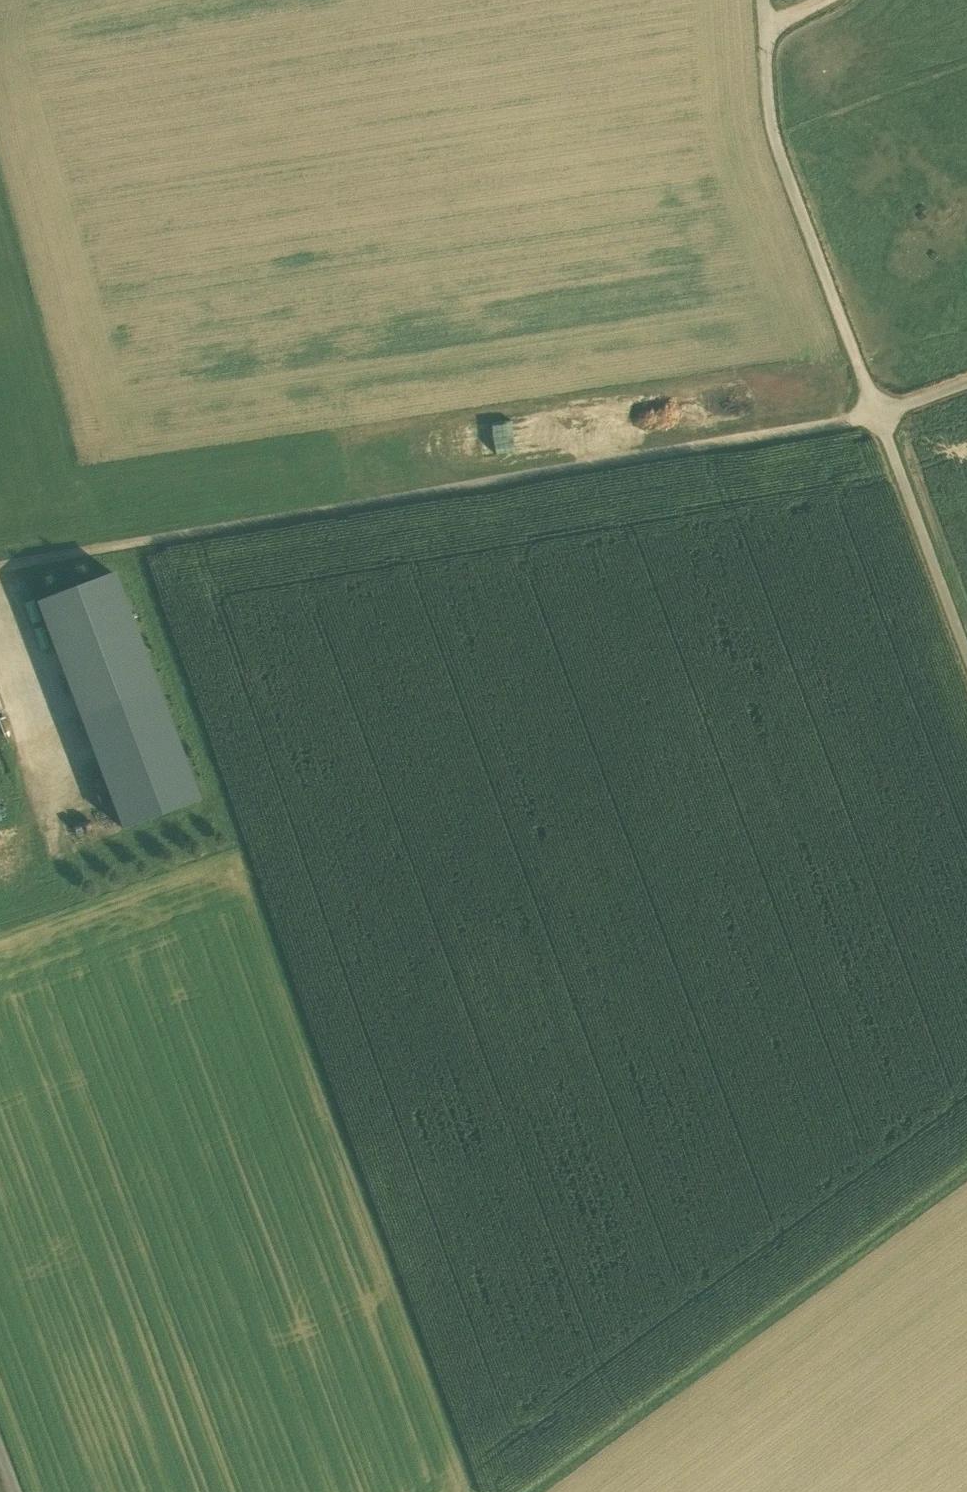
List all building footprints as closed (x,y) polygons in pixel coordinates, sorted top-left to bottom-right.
[(157,689),(115,575),(39,603),(82,717),(157,689)] [(157,689),(82,717),(124,829),(199,800),(157,689)]
